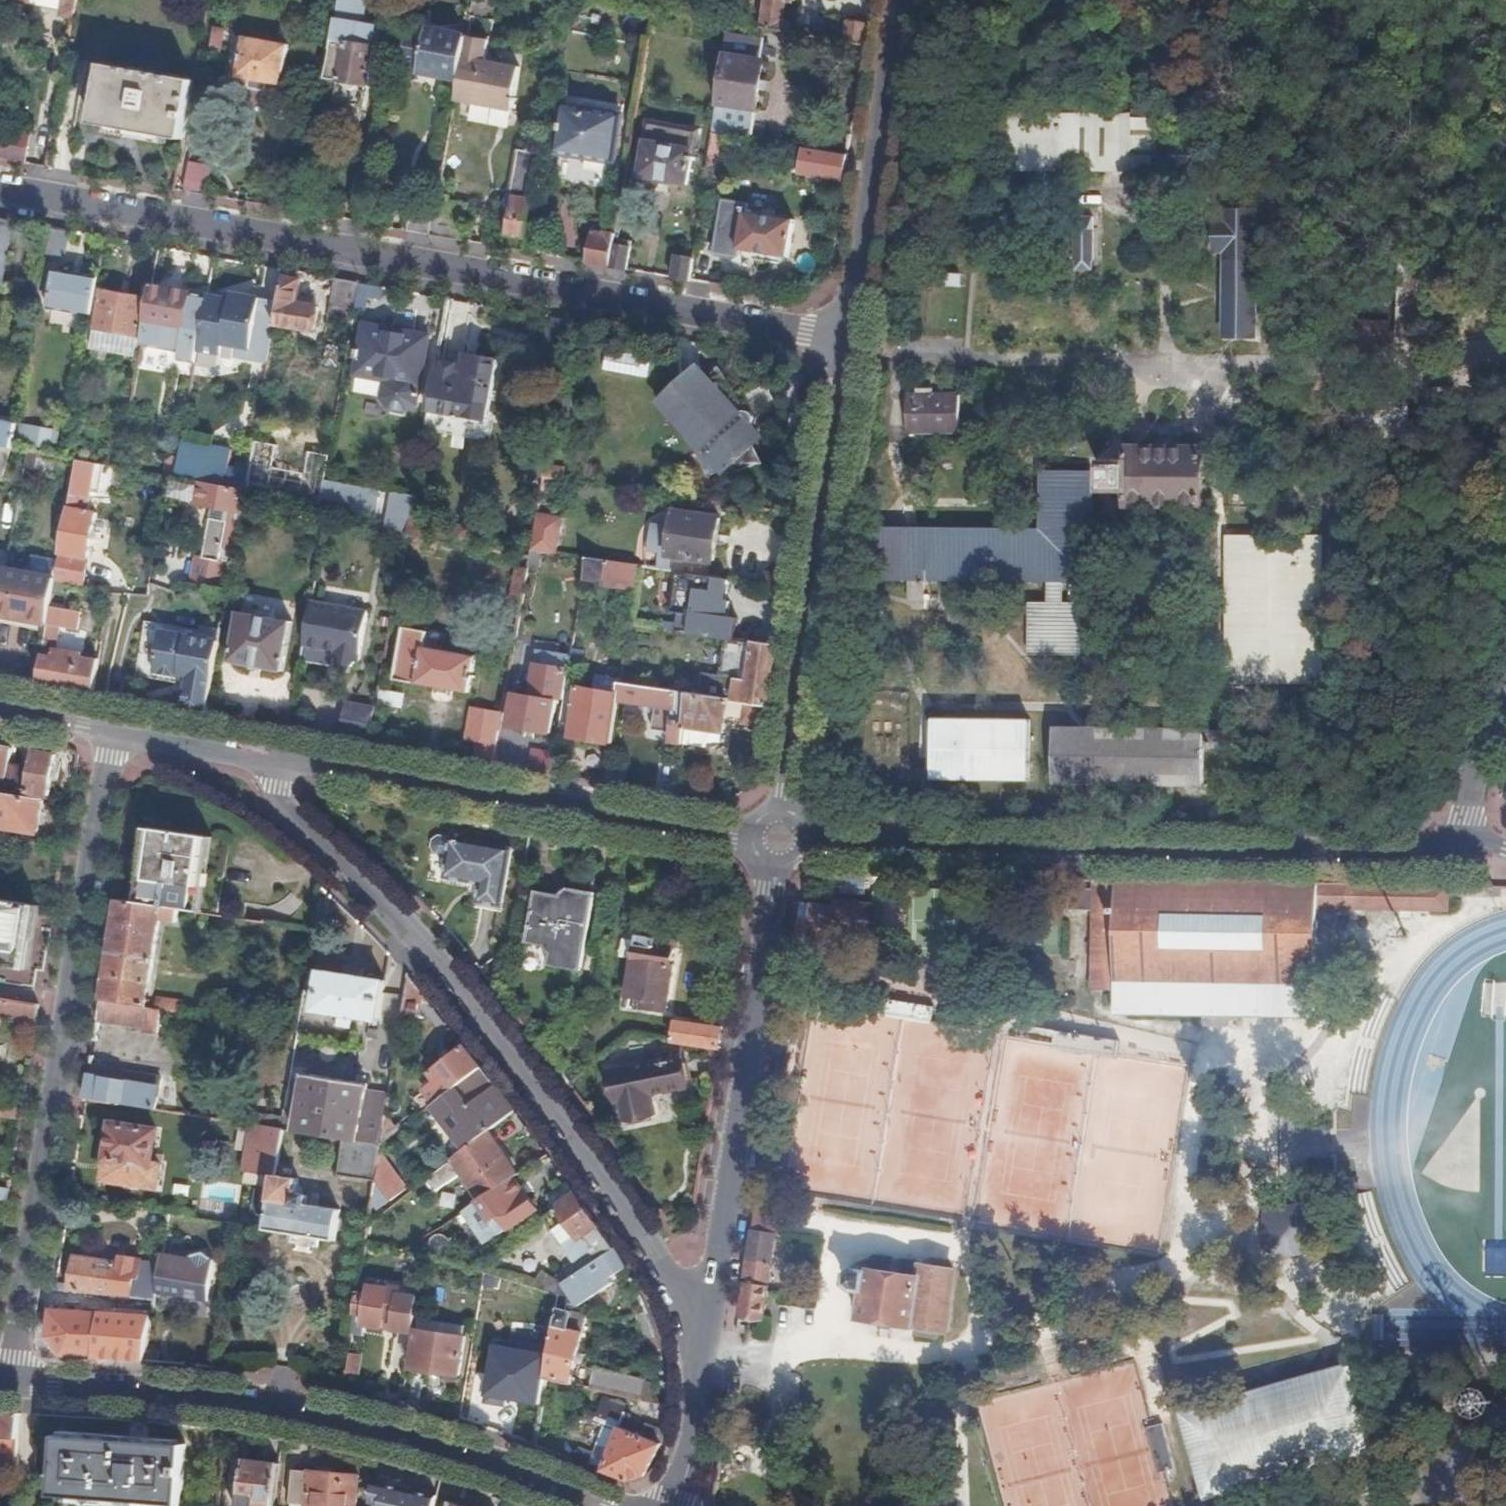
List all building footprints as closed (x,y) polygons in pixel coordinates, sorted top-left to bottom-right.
[(76,11),(78,0),(67,0),(65,9),(76,11)] [(361,48),(370,0),(343,0),(340,12),(358,15),(352,47),(361,48)] [(514,114),(522,71),(487,64),(495,23),(492,23),(497,0),(477,0),(470,35),(461,82),(457,104),(514,114)] [(790,35),(791,28),(788,25),(783,24),(787,3),(798,5),(799,0),(770,0),(766,31),(790,35)] [(332,18),(339,19),(340,12),(333,11),(332,18)] [(339,19),(326,82),(339,85),(335,104),(364,110),(374,51),(361,48),(352,47),(358,15),(340,12),(339,19)] [(865,48),(868,26),(849,22),(848,45),(865,48)] [(732,24),(724,23),(720,44),(729,46),(730,37),(732,24)] [(401,71),(461,82),(470,35),(412,26),(401,71)] [(215,31),(210,56),(222,58),(225,43),(225,33),(215,31)] [(722,139),(756,145),(758,131),(754,130),(763,67),(761,66),(765,43),(730,37),(729,46),(727,59),(714,138),(722,139)] [(288,49),(246,43),(239,81),(241,81),(238,90),(246,102),(267,106),(276,97),(278,87),(281,88),(288,49)] [(729,46),(720,44),(718,57),(727,59),(729,46)] [(94,126),(185,143),(196,84),(104,67),(94,126)] [(623,120),(565,109),(557,156),(615,168),(623,120)] [(1133,120),(1000,119),(1001,176),(1134,175),(1133,120)] [(697,137),(651,128),(641,180),(688,188),(697,137)] [(27,161),(31,136),(0,130),(0,157),(13,159),(27,161)] [(510,248),(526,251),(543,153),(520,149),(511,196),(515,197),(509,234),(512,235),(510,248)] [(845,185),(849,160),(804,152),(800,177),(845,185)] [(700,178),(708,179),(709,170),(711,157),(703,155),(700,178)] [(186,191),(208,195),(212,166),(191,161),(186,191)] [(432,234),(463,240),(469,204),(439,198),(438,202),(432,234)] [(409,230),(432,234),(438,202),(415,199),(409,230)] [(749,207),(725,202),(715,257),(739,262),(740,253),(789,262),(795,224),(748,216),(749,207)] [(1259,216),(1229,215),(1229,226),(1219,226),(1218,255),(1229,255),(1228,280),(1227,341),(1257,341),(1258,280),(1259,216)] [(0,222),(0,256),(9,258),(14,224),(0,222)] [(1095,222),(1078,222),(1077,264),(1079,264),(1079,273),(1093,273),(1093,264),(1095,264),(1095,222)] [(595,233),(617,238),(617,232),(596,228),(595,233)] [(70,234),(52,231),(47,260),(65,263),(70,234)] [(612,265),(616,243),(617,238),(595,233),(590,261),(612,265)] [(612,265),(629,268),(633,247),(616,243),(612,265)] [(669,275),(693,280),(696,258),(672,253),(669,275)] [(93,319),(100,281),(56,273),(50,311),(93,319)] [(303,275),(286,273),(281,307),(277,327),(315,334),(319,311),(297,307),(303,275)] [(38,310),(44,278),(35,277),(30,308),(38,310)] [(948,287),(960,289),(961,279),(950,277),(948,287)] [(362,287),(337,282),(330,321),(354,325),(357,312),(362,287)] [(385,291),(362,287),(357,312),(367,314),(370,301),(383,303),(385,291)] [(193,296),(153,289),(143,347),(182,354),(180,362),(197,366),(199,351),(208,299),(207,299),(204,301),(202,302),(195,301),(193,299),(193,296)] [(147,301),(103,293),(96,332),(118,336),(117,341),(128,343),(129,338),(140,340),(147,301)] [(231,304),(208,299),(199,351),(251,362),(253,352),(272,356),(277,327),(281,307),(233,297),(231,304)] [(1390,325),(1360,325),(1360,352),(1389,352),(1390,325)] [(430,339),(388,331),(387,338),(366,334),(362,352),(360,352),(359,359),(361,360),(358,376),(389,381),(385,401),(392,410),(410,413),(419,407),(430,339)] [(342,352),(331,350),(328,369),(338,371),(342,352)] [(253,352),(251,362),(270,367),(272,356),(253,352)] [(467,369),(440,364),(429,421),(435,421),(436,415),(489,424),(499,364),(469,358),(467,369)] [(605,358),(603,370),(645,375),(647,363),(605,358)] [(681,383),(681,385),(686,406),(690,426),(698,449),(705,466),(711,480),(734,470),(738,478),(761,466),(763,468),(765,466),(755,447),(762,441),(752,431),(754,430),(755,427),(756,424),(756,422),(754,417),(750,415),(746,414),(740,416),(730,405),(732,403),(740,401),(729,383),(720,369),(717,372),(717,373),(710,379),(708,379),(684,385),(684,383),(681,383)] [(699,369),(684,383),(684,385),(708,379),(699,369)] [(686,406),(681,385),(659,406),(698,449),(690,426),(686,406)] [(959,397),(908,398),(908,436),(959,435),(959,397)] [(740,416),(746,414),(740,401),(732,403),(730,405),(740,416)] [(13,452),(15,443),(18,428),(0,424),(0,449),(13,452)] [(24,424),(23,440),(58,442),(59,427),(24,424)] [(805,430),(792,428),(790,438),(804,440),(805,430)] [(26,445),(15,443),(13,452),(25,454),(26,445)] [(183,444),(180,460),(177,481),(248,494),(251,475),(230,471),(233,453),(183,444)] [(25,454),(29,455),(43,458),(45,449),(26,445),(25,454)] [(327,483),(331,461),(316,458),(312,479),(273,472),(276,450),(256,447),(251,475),(248,494),(323,508),(327,483)] [(79,454),(69,452),(69,455),(68,462),(78,463),(79,454)] [(60,453),(60,460),(65,462),(68,462),(69,455),(60,453)] [(1130,469),(1130,491),(1129,507),(1204,508),(1205,453),(1130,453),(1130,469)] [(170,458),(166,480),(171,480),(177,481),(180,460),(170,458)] [(68,462),(65,462),(62,485),(75,487),(78,463),(68,462)] [(57,584),(86,589),(90,566),(76,564),(77,558),(91,561),(99,517),(89,515),(92,495),(97,496),(102,468),(78,463),(75,487),(56,583),(57,584)] [(1130,491),(1130,469),(1110,469),(1110,491),(1130,491)] [(567,477),(547,474),(545,481),(565,484),(567,477)] [(1051,586),(1064,586),(1094,587),(1095,477),(1046,477),(1046,537),(878,535),(877,584),(912,584),(912,605),(926,605),(926,585),(1051,586)] [(177,481),(171,480),(167,499),(180,501),(179,504),(213,510),(204,563),(220,566),(224,552),(237,554),(248,494),(177,481)] [(411,523),(415,501),(400,499),(396,520),(401,521),(411,523)] [(671,558),(713,564),(715,565),(722,522),(677,516),(673,541),(671,558)] [(565,521),(539,517),(532,553),(558,557),(565,521)] [(395,550),(406,552),(407,540),(411,525),(411,523),(401,521),(395,550)] [(407,540),(442,545),(466,549),(469,532),(425,524),(424,528),(411,525),(407,540)] [(671,558),(673,541),(655,538),(652,556),(660,557),(671,558)] [(1326,541),(1229,541),(1228,689),(1326,688),(1326,541)] [(137,560),(153,563),(156,552),(139,549),(137,560)] [(665,572),(711,579),(713,564),(671,558),(660,557),(658,571),(665,572)] [(606,564),(588,561),(586,582),(597,583),(604,581),(606,564)] [(196,585),(230,591),(234,568),(220,566),(204,563),(199,562),(196,585)] [(639,569),(606,564),(604,581),(636,586),(639,569)] [(661,602),(665,572),(658,571),(639,569),(636,586),(634,599),(661,602)] [(513,603),(523,605),(529,571),(518,570),(513,603)] [(52,610),(57,584),(56,583),(7,574),(0,611),(0,618),(49,627),(52,610)] [(1063,608),(1064,586),(1051,586),(1050,608),(1033,607),(1032,658),(1082,659),(1083,609),(1063,608)] [(657,632),(661,602),(634,599),(631,628),(657,632)] [(313,606),(305,649),(337,656),(337,662),(339,663),(342,670),(354,672),(359,666),(361,666),(370,617),(313,606)] [(50,687),(95,696),(100,664),(82,660),(82,658),(58,654),(62,629),(82,633),(84,619),(61,615),(61,612),(52,610),(49,627),(39,685),(50,687)] [(293,625),(241,616),(232,666),(285,676),(293,625)] [(735,644),(757,647),(760,631),(738,627),(739,622),(694,616),(693,618),(683,616),(682,630),(692,632),(691,637),(735,644)] [(162,634),(220,644),(221,637),(146,624),(145,630),(162,634)] [(184,712),(208,716),(220,644),(162,634),(145,630),(136,678),(189,688),(184,712)] [(429,637),(404,632),(396,683),(471,696),(477,661),(426,653),(429,637)] [(774,679),(779,650),(757,647),(735,644),(734,657),(751,659),(750,673),(744,673),(743,679),(749,679),(746,706),(770,710),(774,679)] [(559,737),(559,735),(567,689),(572,662),(556,659),(553,671),(538,668),(531,700),(517,698),(512,729),(552,736),(554,735),(559,737)] [(595,694),(620,698),(622,688),(623,682),(598,678),(595,694)] [(672,746),(684,748),(683,746),(686,732),(691,698),(622,688),(620,698),(619,706),(656,712),(653,734),(674,738),(672,746)] [(613,747),(619,706),(620,698),(595,694),(567,689),(559,735),(571,737),(571,740),(613,747)] [(728,718),(730,704),(691,698),(686,732),(723,737),(726,737),(728,718)] [(743,721),(746,706),(730,704),(728,718),(743,721)] [(340,739),(371,744),(377,712),(346,706),(340,739)] [(767,729),(770,710),(746,706),(743,721),(742,725),(767,729)] [(1031,725),(935,725),(935,786),(1031,786),(1031,725)] [(474,763),(495,767),(500,734),(480,729),(474,763)] [(686,732),(683,746),(715,752),(722,746),(723,737),(686,732)] [(1204,734),(1057,735),(1057,786),(1204,785),(1204,734)] [(1226,734),(1207,734),(1207,748),(1226,748),(1226,734)] [(33,772),(11,768),(7,797),(43,802),(44,798),(50,799),(58,757),(37,754),(33,772)] [(529,773),(552,777),(555,758),(532,755),(529,773)] [(43,802),(7,797),(0,795),(0,829),(38,835),(43,802)] [(149,830),(137,906),(145,907),(156,831),(149,830)] [(195,914),(206,838),(156,831),(145,907),(178,912),(195,914)] [(195,914),(202,915),(213,839),(206,838),(195,914)] [(474,905),(499,909),(510,850),(449,839),(441,879),(478,887),(474,905)] [(1111,884),(1095,884),(1093,983),(1116,983),(1116,1015),(1316,1019),(1318,910),(1450,912),(1450,890),(1111,884)] [(1472,890),(1464,890),(1463,896),(1457,896),(1457,899),(1472,899),(1472,890)] [(1503,890),(1496,890),(1495,900),(1503,899),(1503,890)] [(560,896),(559,899),(558,908),(548,915),(532,912),(526,945),(543,948),(549,956),(547,967),(580,973),(594,896),(568,891),(560,896)] [(558,908),(559,899),(535,894),(532,912),(548,915),(558,908)] [(835,910),(801,906),(795,955),(801,956),(843,963),(864,950),(872,950),(890,968),(902,956),(886,938),(888,928),(876,926),(879,910),(884,910),(885,898),(874,898),(873,908),(836,902),(835,910)] [(35,906),(0,901),(0,967),(26,970),(35,906)] [(109,951),(101,1002),(149,1009),(150,1002),(147,1002),(160,923),(176,926),(178,912),(145,907),(137,906),(117,903),(109,951)] [(666,1014),(668,1004),(674,967),(673,967),(676,944),(638,939),(632,974),(630,974),(626,998),(644,1001),(643,1010),(666,1014)] [(306,989),(309,969),(298,967),(296,987),(306,989)] [(379,1023),(385,983),(363,980),(364,972),(346,969),(344,977),(321,973),(315,1013),(341,1017),(339,1027),(352,1029),(353,1019),(379,1023)] [(422,993),(409,978),(402,1017),(419,1018),(422,993)] [(934,1004),(878,996),(876,1013),(932,1022),(934,1004)] [(156,1010),(161,1011),(192,1016),(194,1005),(158,999),(156,1010)] [(37,1027),(40,1008),(0,1002),(0,1021),(37,1027)] [(101,1002),(98,1023),(142,1030),(142,1034),(157,1036),(161,1011),(156,1010),(149,1009),(101,1002)] [(288,1009),(284,1030),(298,1032),(302,1011),(288,1009)] [(720,1049),(722,1030),(677,1024),(675,1043),(720,1049)] [(481,1068),(465,1048),(432,1076),(438,1083),(426,1093),(435,1105),(481,1068)] [(654,1098),(690,1091),(684,1058),(611,1071),(616,1105),(622,1104),(625,1122),(657,1116),(654,1098)] [(481,1068),(435,1105),(433,1107),(467,1150),(489,1132),(515,1112),(481,1068)] [(90,1069),(85,1100),(157,1111),(162,1080),(90,1069)] [(306,1076),(296,1134),(344,1141),(381,1147),(387,1114),(390,1096),(366,1093),(367,1085),(306,1076)] [(394,1126),(399,1133),(427,1112),(421,1105),(394,1126)] [(387,1114),(381,1147),(399,1133),(394,1126),(387,1114)] [(282,1132),(284,1123),(277,1122),(278,1120),(255,1116),(254,1127),(282,1132)] [(106,1182),(158,1189),(161,1166),(152,1165),(157,1133),(113,1127),(106,1182)] [(275,1177),(282,1132),(254,1127),(252,1127),(245,1171),(275,1177)] [(518,1176),(489,1132),(467,1150),(425,1182),(435,1195),(463,1174),(480,1201),(513,1179),(518,1176)] [(381,1147),(344,1141),(338,1176),(375,1182),(380,1155),(381,1147)] [(380,1155),(375,1182),(390,1202),(406,1191),(380,1155)] [(298,1181),(275,1177),(267,1230),(266,1231),(334,1242),(339,1212),(306,1206),(307,1198),(301,1197),(302,1190),(297,1189),(298,1181)] [(526,1197),(513,1179),(480,1201),(478,1202),(492,1222),(500,1217),(510,1231),(537,1211),(527,1196),(526,1197)] [(613,1249),(567,1183),(547,1198),(547,1211),(548,1213),(558,1211),(546,1220),(582,1272),(613,1249)] [(387,1205),(375,1188),(369,1219),(387,1205)] [(7,1206),(10,1192),(0,1190),(0,1205),(7,1206)] [(1315,1238),(1285,1200),(1252,1225),(1282,1264),(1315,1238)] [(782,1213),(757,1208),(741,1318),(764,1321),(769,1289),(767,1288),(774,1239),(778,1239),(782,1213)] [(444,1236),(441,1234),(436,1234),(432,1236),(429,1239),(428,1243),(428,1247),(430,1251),(435,1255),(439,1255),(444,1252),(448,1248),(449,1243),(447,1238),(444,1236)] [(626,1270),(613,1249),(582,1272),(561,1287),(560,1297),(558,1312),(578,1316),(580,1307),(613,1284),(610,1280),(626,1270)] [(173,1256),(162,1254),(160,1266),(156,1295),(209,1303),(215,1261),(205,1252),(192,1257),(191,1262),(181,1261),(173,1256)] [(76,1260),(72,1292),(155,1301),(156,1295),(160,1266),(142,1263),(142,1262),(118,1259),(117,1265),(76,1260)] [(916,1324),(938,1328),(944,1329),(953,1267),(922,1262),(920,1275),(867,1266),(867,1269),(856,1267),(849,1270),(847,1281),(853,1287),(863,1289),(859,1315),(913,1325),(913,1323),(916,1324)] [(393,1332),(413,1335),(419,1298),(399,1295),(400,1289),(388,1287),(388,1290),(369,1287),(367,1296),(357,1294),(353,1320),(363,1322),(363,1327),(364,1327),(383,1330),(384,1327),(394,1328),(393,1332)] [(558,1312),(560,1297),(548,1294),(543,1324),(555,1326),(558,1312)] [(63,1357),(146,1363),(153,1311),(145,1310),(144,1317),(76,1313),(77,1305),(71,1305),(70,1312),(51,1312),(47,1338),(63,1357)] [(555,1326),(546,1379),(576,1386),(589,1317),(578,1316),(558,1312),(555,1326)] [(353,1320),(351,1335),(362,1337),(364,1327),(363,1327),(363,1322),(353,1320)] [(937,1335),(938,1328),(916,1324),(915,1331),(937,1335)] [(412,1370),(460,1378),(466,1338),(418,1331),(412,1370)] [(479,1388),(525,1395),(532,1354),(486,1347),(479,1388)] [(1373,1448),(1347,1363),(1180,1414),(1206,1499),(1373,1448)] [(614,1395),(641,1402),(645,1382),(598,1371),(593,1390),(604,1393),(614,1395)] [(1458,1401),(1468,1415),(1488,1400),(1478,1386),(1458,1401)] [(604,1393),(601,1405),(610,1407),(614,1395),(604,1393)] [(0,1414),(0,1473),(16,1474),(19,1415),(0,1414)] [(1161,1424),(1148,1427),(1155,1458),(1169,1454),(1161,1424)] [(620,1428),(602,1472),(629,1482),(646,1477),(651,1468),(662,1444),(620,1428)] [(120,1503),(161,1505),(182,1505),(187,1448),(59,1438),(56,1475),(54,1475),(54,1477),(56,1477),(55,1498),(120,1503)] [(574,1462),(592,1468),(595,1457),(578,1451),(574,1462)] [(280,1465),(243,1460),(241,1473),(236,1473),(234,1482),(240,1484),(237,1505),(275,1505),(280,1465)] [(359,1478),(295,1471),(290,1505),(356,1505),(359,1478)] [(437,1497),(386,1486),(382,1505),(435,1505),(437,1497)]
